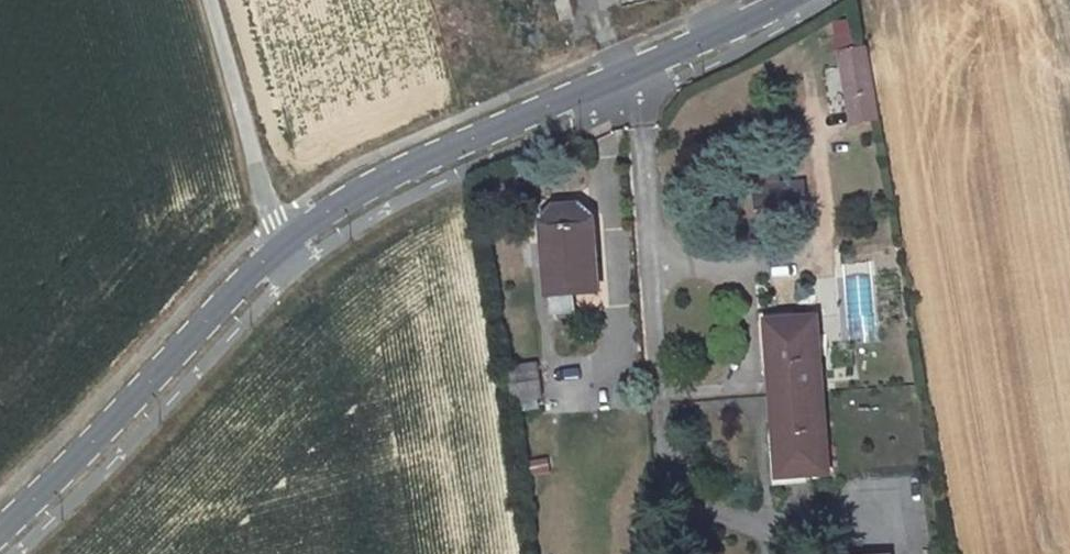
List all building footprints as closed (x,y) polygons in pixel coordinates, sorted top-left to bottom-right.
[(831,24),(840,49),(856,43),(847,18),(831,24)] [(868,50),(841,55),(854,126),(880,120),(868,50)] [(805,179),(763,183),(765,204),(807,201),(805,179)] [(602,288),(596,220),(596,211),(583,202),(556,204),(546,215),(546,225),(551,291),(602,288)] [(845,258),(844,329),(881,329),(881,259),(845,258)] [(778,402),(828,399),(821,321),(779,325),(784,367),(774,369),(778,402)] [(784,367),(779,325),(769,326),(774,369),(784,367)] [(518,400),(520,408),(540,404),(539,396),(544,394),(539,361),(504,367),(509,401),(518,400)] [(797,481),(835,477),(828,399),(778,402),(777,402),(782,438),(792,437),(797,481)] [(792,437),(782,438),(786,481),(797,481),(792,437)]
